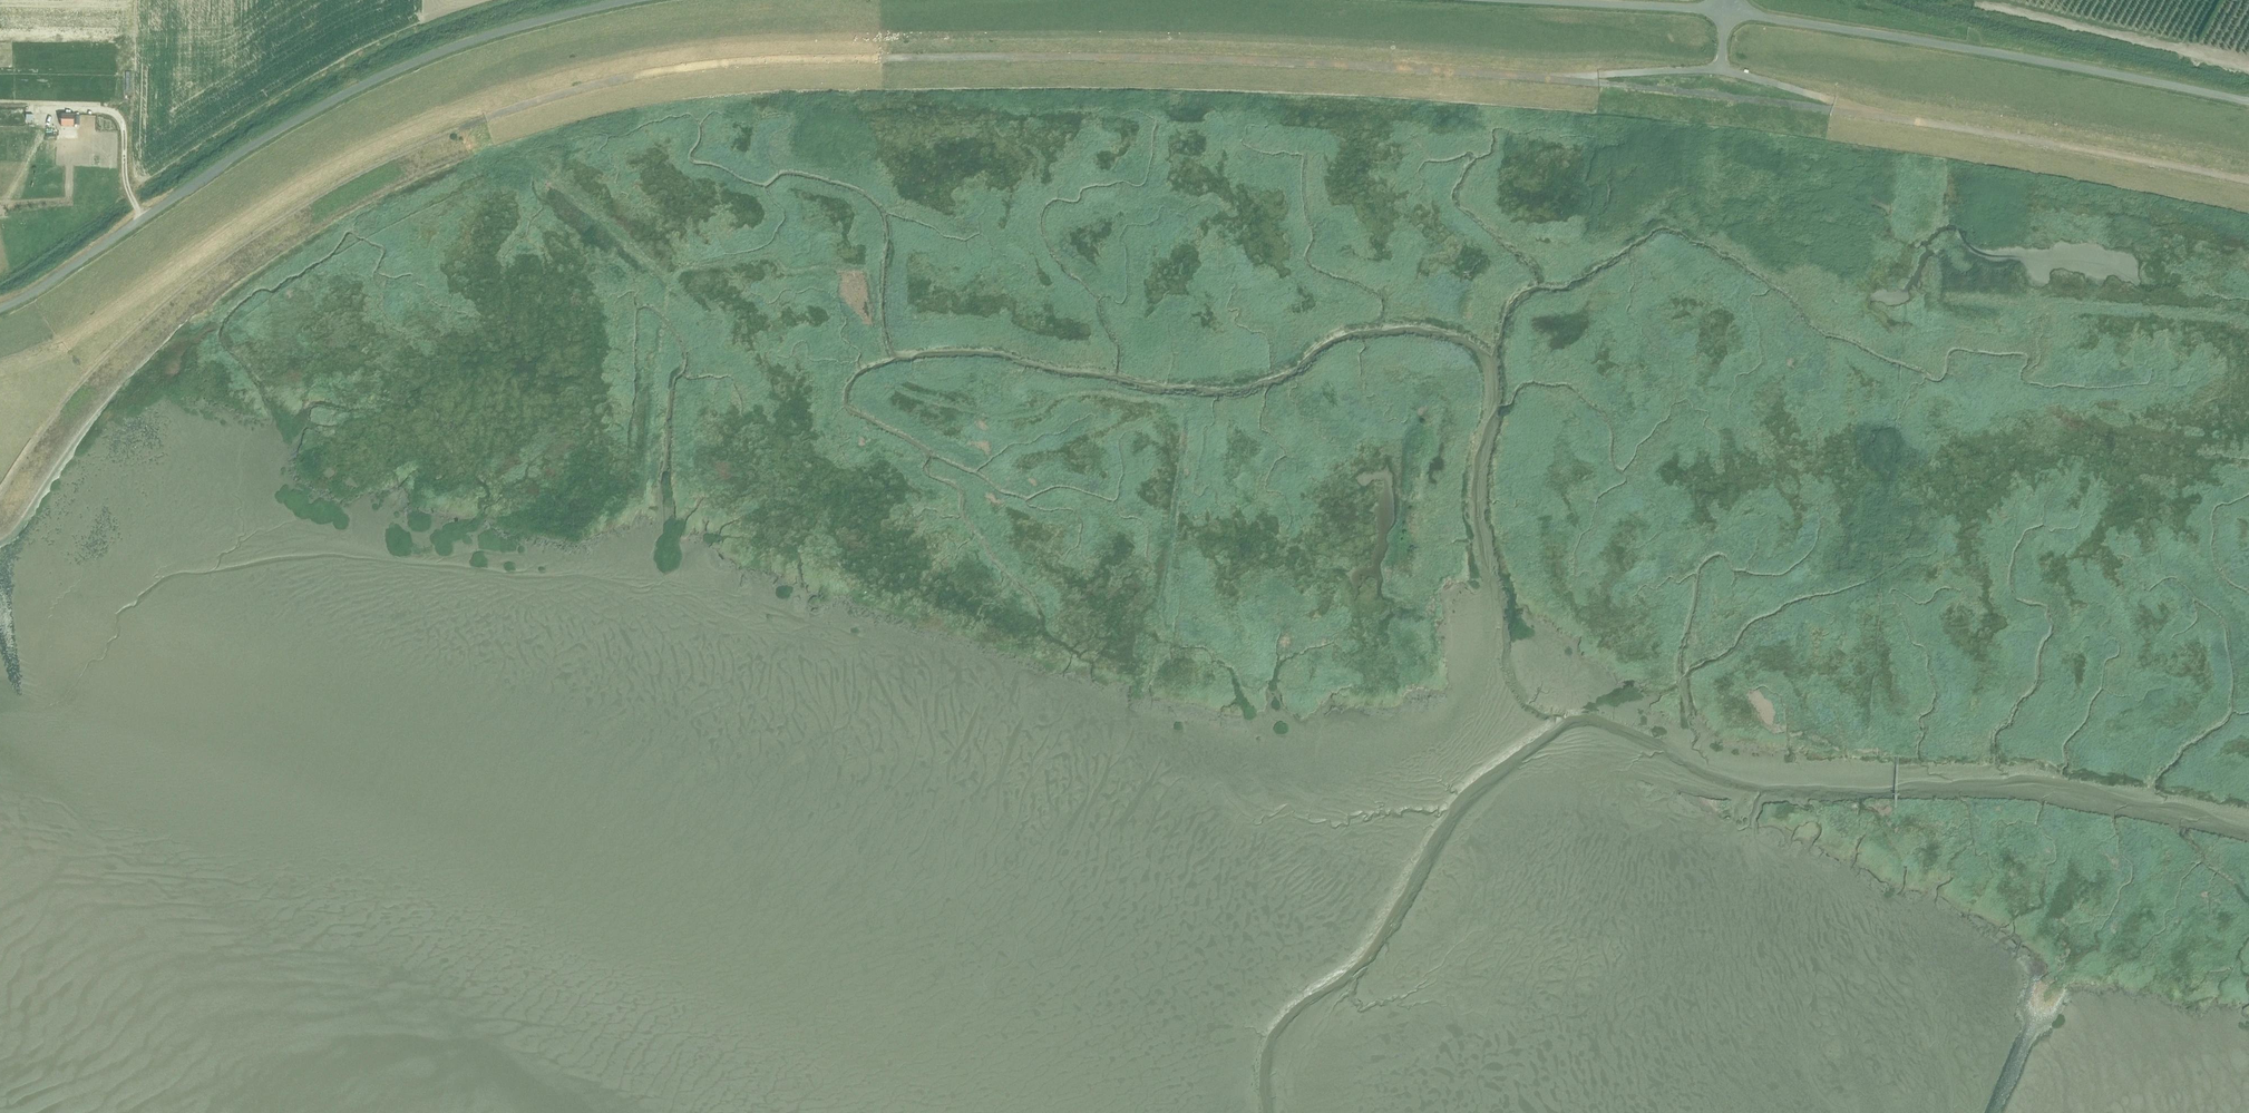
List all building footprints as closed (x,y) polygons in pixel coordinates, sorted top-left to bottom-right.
[(73,113),(60,113),(60,126),(73,126),(73,113)]
